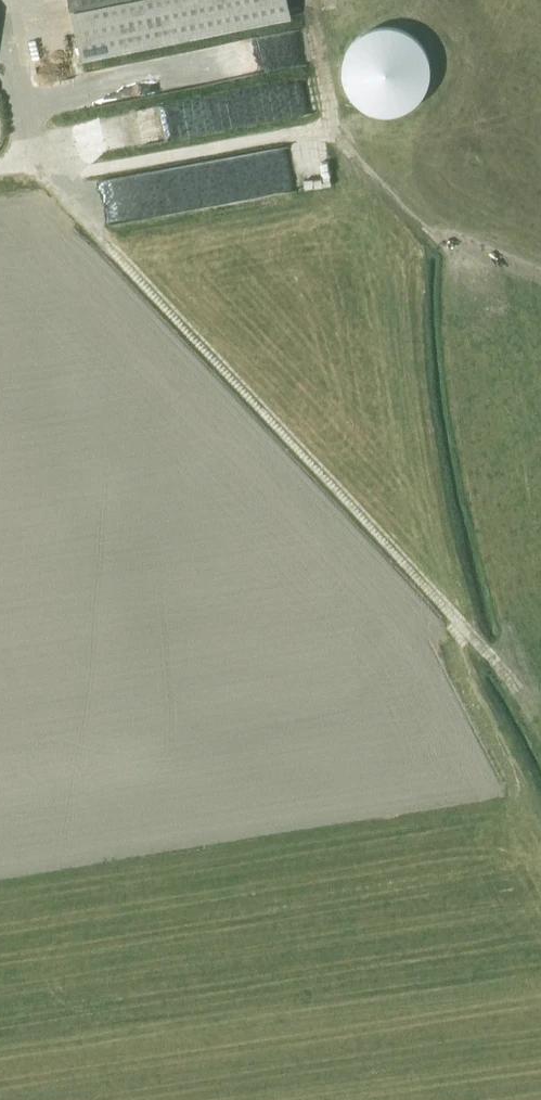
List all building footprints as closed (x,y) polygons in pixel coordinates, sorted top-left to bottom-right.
[(82,61),(292,19),(288,0),(70,0),(82,61)]
